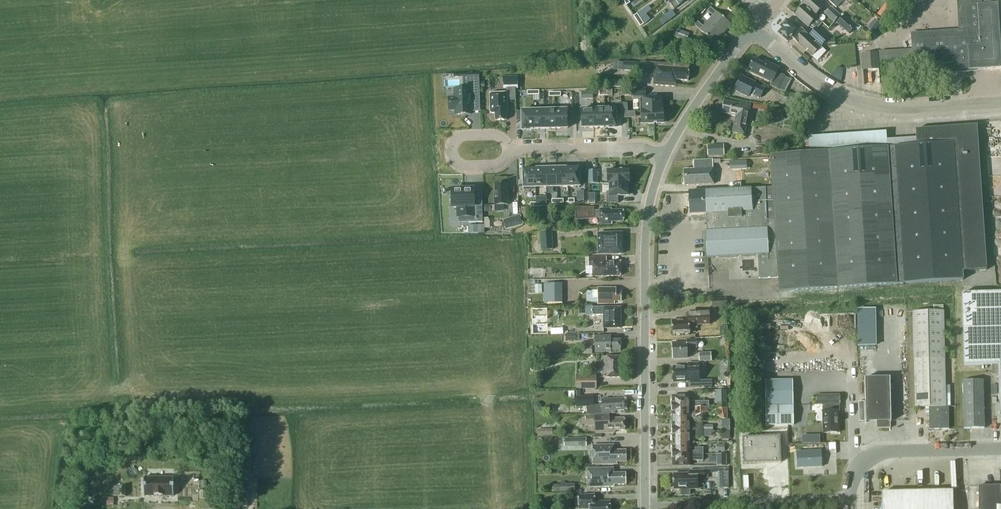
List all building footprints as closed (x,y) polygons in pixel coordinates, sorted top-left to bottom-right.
[(671,4),(675,9),(687,0),(675,0),(676,0),(671,4)] [(815,16),(824,6),(817,0),(804,0),(801,4),(802,5),(814,16),(815,16)] [(981,0),(956,0),(958,29),(910,33),(911,42),(911,49),(912,65),(953,63),(953,69),(957,68),(958,72),(969,72),(969,70),(1000,68),(1000,52),(998,3),(981,4),(981,0)] [(701,15),(711,4),(709,1),(698,12),(701,15)] [(816,17),(815,16),(814,16),(802,5),(794,14),(808,26),(816,17)] [(840,15),(831,7),(825,13),(834,21),(840,15)] [(708,22),(723,34),(731,25),(716,12),(716,13),(710,8),(707,12),(713,16),(708,22)] [(643,10),(637,14),(640,19),(646,15),(643,10)] [(672,10),(665,16),(668,21),(669,21),(676,16),(676,15),(672,10)] [(856,27),(843,16),(837,23),(849,34),(856,27)] [(791,24),(786,20),(780,26),(782,28),(778,33),(788,41),(791,37),(812,57),(821,46),(793,22),(791,24)] [(874,35),(881,26),(875,21),(868,30),(874,35)] [(723,34),(708,22),(703,27),(698,22),(695,26),(700,31),(714,43),(723,34)] [(828,38),(815,27),(809,34),(822,45),(828,38)] [(689,34),(678,29),(674,37),(686,42),(689,34)] [(763,64),(753,59),(749,67),(759,72),(757,75),(771,82),(770,85),(778,89),(785,76),(777,72),(779,68),(764,61),(763,64)] [(624,62),(624,70),(640,71),(641,63),(624,62)] [(688,63),(672,62),(672,64),(654,63),(653,85),(675,86),(675,79),(687,80),(688,63)] [(879,82),(878,66),(862,68),(863,84),(879,82)] [(754,83),(741,76),(737,83),(735,86),(734,90),(747,97),(749,92),(760,97),(764,88),(754,83)] [(518,89),(518,77),(508,77),(509,89),(518,89)] [(449,110),(455,110),(456,115),(471,114),(471,102),(480,101),(479,79),(472,79),(469,80),(470,89),(455,90),(455,98),(449,98),(449,110)] [(645,96),(645,88),(632,88),(632,96),(645,96)] [(816,100),(817,96),(810,91),(808,97),(816,100)] [(507,93),(490,94),(490,114),(495,114),(496,121),(506,120),(506,113),(507,113),(507,93)] [(801,99),(789,96),(786,107),(798,111),(801,99)] [(641,99),(641,111),(663,111),(662,111),(661,99),(641,99)] [(740,103),(724,101),(724,102),(723,103),(722,106),(723,108),(722,114),(736,116),(733,132),(745,134),(750,104),(741,103),(740,103)] [(616,109),(604,109),(605,128),(616,127),(616,117),(622,117),(621,108),(621,105),(621,104),(615,104),(616,109)] [(785,110),(769,108),(768,117),(783,119),(785,110)] [(593,109),(581,110),(582,128),(593,128),(593,109)] [(604,109),(593,109),(593,128),(605,128),(604,109)] [(556,110),(545,111),(545,129),(556,129),(556,110)] [(567,110),(556,110),(556,129),(568,128),(567,110)] [(533,111),(522,111),(522,129),(534,129),(533,111)] [(545,111),(533,111),(534,129),(545,129),(545,111)] [(641,111),(641,112),(642,112),(642,123),(663,123),(663,111),(641,111)] [(776,227),(756,228),(758,254),(759,278),(778,277),(779,292),(906,284),(964,280),(964,271),(987,270),(977,126),(916,130),(917,145),(772,154),(773,187),(776,227)] [(724,156),(724,145),(707,146),(708,156),(724,156)] [(713,184),(712,160),(693,161),(693,169),(683,170),(683,178),(682,180),(682,183),(683,185),(683,186),(713,184)] [(579,169),(568,170),(568,188),(580,187),(579,169)] [(546,170),(535,171),(536,189),(547,189),(546,170)] [(557,170),(546,170),(547,189),(557,188),(557,170)] [(557,188),(568,188),(568,170),(557,170),(557,188)] [(597,170),(588,170),(589,184),(598,183),(597,170)] [(524,189),(536,189),(535,171),(523,171),(524,189)] [(610,184),(628,183),(629,183),(629,171),(608,172),(609,184),(610,184)] [(628,183),(610,184),(610,196),(628,196),(628,183)] [(507,186),(494,187),(495,195),(494,195),(494,207),(508,207),(508,194),(507,194),(507,186)] [(765,186),(689,191),(689,193),(690,214),(706,213),(707,232),(706,232),(707,257),(758,254),(756,228),(776,227),(773,187),(765,187),(765,186)] [(474,192),(453,193),(453,210),(459,209),(459,219),(469,219),(469,225),(483,225),(482,208),(474,208),(474,192)] [(576,208),(575,221),(595,219),(600,218),(600,224),(612,224),(612,222),(624,222),(623,210),(611,211),(611,209),(599,209),(599,211),(594,211),(594,208),(580,208),(576,208)] [(523,224),(520,216),(509,219),(512,227),(523,224)] [(469,233),(479,233),(479,225),(468,225),(469,233)] [(553,250),(552,231),(540,232),(541,250),(553,250)] [(598,245),(598,254),(603,254),(622,254),(621,233),(598,233),(598,245)] [(606,261),(606,256),(588,256),(588,264),(593,264),(593,275),(621,275),(620,261),(606,261)] [(563,303),(563,283),(548,284),(548,303),(563,303)] [(615,292),(615,289),(604,289),(598,289),(598,291),(586,291),(586,300),(598,301),(598,304),(604,304),(614,304),(614,302),(621,302),(620,292),(615,292)] [(998,416),(1000,416),(1000,292),(960,293),(963,365),(991,365),(991,375),(997,374),(998,416)] [(727,307),(727,299),(712,299),(712,308),(727,307)] [(604,307),(592,307),(593,315),(604,315),(604,328),(621,328),(621,307),(604,307)] [(861,308),(861,343),(878,343),(878,308),(861,308)] [(944,406),(942,310),(911,311),(914,407),(927,407),(928,429),(948,429),(947,406),(944,406)] [(710,324),(709,312),(688,313),(689,320),(672,321),(673,335),(690,334),(690,333),(695,332),(695,328),(697,328),(697,325),(710,324)] [(545,324),(545,334),(562,334),(562,324),(545,324)] [(608,340),(608,335),(594,336),(595,352),(611,351),(611,350),(620,350),(620,340),(608,340)] [(687,342),(673,342),(673,346),(673,358),(688,358),(688,350),(688,348),(695,348),(697,348),(697,346),(697,340),(687,340),(687,342)] [(711,361),(711,353),(699,353),(699,362),(711,361)] [(620,356),(603,356),(603,376),(620,376),(620,356)] [(688,366),(673,367),(673,382),(688,381),(688,388),(700,387),(699,381),(699,371),(699,363),(687,363),(688,366)] [(597,389),(597,375),(577,376),(577,389),(597,389)] [(890,421),(888,377),(863,377),(864,422),(875,422),(875,428),(889,428),(889,421),(890,421)] [(765,404),(793,405),(792,380),(765,380),(765,404)] [(983,428),(982,380),(961,380),(963,428),(983,428)] [(727,408),(727,390),(716,391),(717,408),(727,408)] [(833,395),(816,396),(817,405),(823,405),(840,404),(840,395),(837,395),(833,395)] [(593,396),(575,397),(576,408),(587,407),(588,415),(615,414),(615,412),(615,408),(624,407),(623,398),(601,398),(602,406),(594,406),(593,396)] [(672,396),(672,407),(689,408),(694,408),(708,408),(709,408),(708,401),(702,401),(694,401),(689,401),(689,396),(672,396)] [(793,405),(765,404),(765,425),(793,425),(793,405)] [(840,404),(823,405),(823,433),(827,433),(838,433),(839,433),(839,432),(839,419),(838,411),(839,411),(840,411),(840,405),(840,404)] [(672,407),(672,419),(689,419),(695,419),(696,417),(708,412),(708,408),(694,408),(689,408),(672,407)] [(609,418),(609,414),(586,415),(586,424),(600,424),(601,431),(615,431),(615,429),(624,429),(624,417),(609,418)] [(672,419),(672,431),(703,431),(703,425),(699,425),(699,424),(694,424),(690,424),(689,424),(689,422),(689,419),(672,419)] [(672,431),(672,442),(690,442),(690,441),(690,437),(693,437),(695,437),(700,437),(703,437),(703,431),(672,431)] [(722,431),(722,439),(730,439),(730,431),(722,431)] [(781,461),(779,434),(742,436),(743,463),(781,461)] [(586,438),(570,438),(571,447),(586,447),(586,438)] [(672,442),(673,454),(703,454),(703,448),(695,448),(695,451),(690,451),(690,442),(672,442)] [(613,449),(613,443),(591,444),(592,463),(598,463),(617,462),(617,460),(626,460),(625,448),(613,449)] [(821,460),(820,450),(795,451),(796,467),(821,466),(821,468),(828,468),(827,459),(821,460)] [(703,460),(703,454),(673,454),(673,466),(690,466),(690,457),(695,457),(695,460),(703,460)] [(727,454),(717,454),(717,466),(727,466),(727,454)] [(613,473),(613,467),(587,468),(587,487),(604,486),(614,486),(614,484),(625,484),(625,472),(613,473)] [(769,482),(769,467),(747,467),(747,482),(769,482)] [(729,488),(729,468),(708,469),(708,473),(717,473),(718,488),(729,488)] [(705,479),(705,471),(689,471),(689,474),(674,474),(674,489),(679,489),(680,489),(680,495),(690,495),(690,489),(691,489),(698,489),(698,479),(705,479)] [(174,478),(144,478),(144,497),(173,497),(174,478)] [(565,485),(565,482),(559,482),(560,492),(575,492),(575,485),(565,485)] [(977,486),(978,508),(1000,508),(1000,485),(977,486)] [(251,492),(242,491),(241,507),(250,507),(251,492)] [(952,491),(882,492),(882,508),(953,508),(952,491)] [(594,494),(578,495),(579,508),(589,508),(610,508),(610,501),(594,501),(594,494)]
